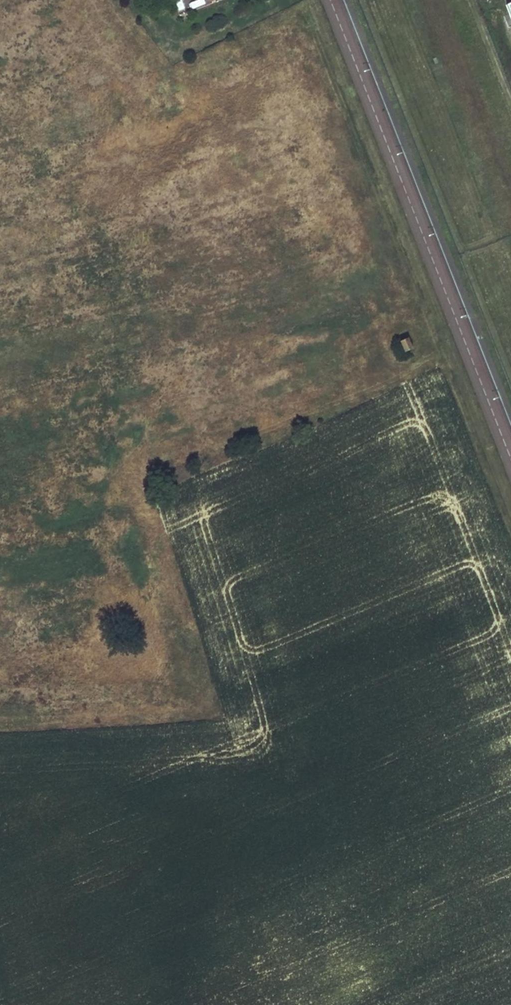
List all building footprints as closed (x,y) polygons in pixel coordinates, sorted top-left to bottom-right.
[(413,348),(409,338),(401,342),(406,352),(413,348)]
